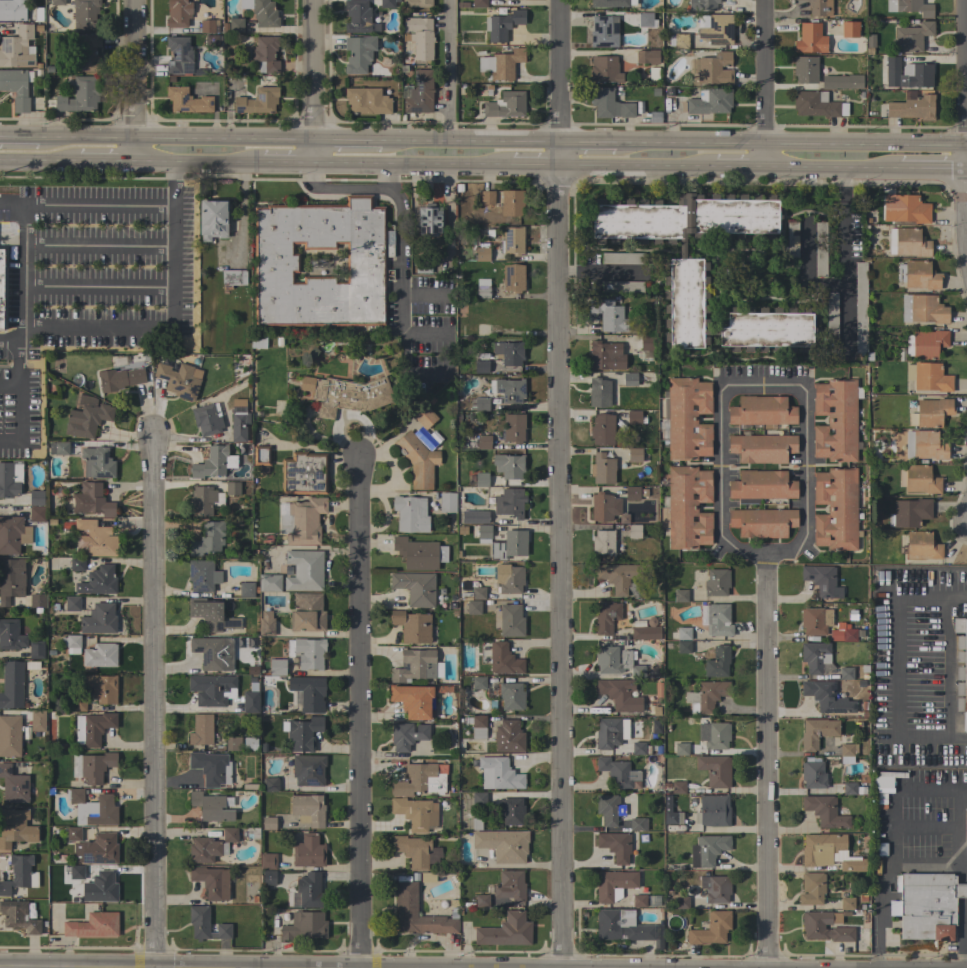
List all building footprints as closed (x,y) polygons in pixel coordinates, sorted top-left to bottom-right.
[(26,20),(0,20),(0,0),(11,0),(25,0),(26,20)] [(74,30),(73,0),(100,0),(100,7),(95,7),(95,20),(98,20),(99,30),(74,30)] [(167,7),(167,0),(186,0),(186,1),(192,1),(192,14),(191,14),(191,18),(187,18),(187,27),(167,27),(167,17),(168,17),(168,7),(167,7)] [(239,8),(239,0),(268,0),(268,1),(274,1),(274,9),(276,9),(276,17),(278,17),(279,27),(256,27),(256,18),(254,18),(254,14),(252,14),(252,8),(239,8)] [(344,9),(344,0),(367,0),(367,8),(369,8),(370,12),(370,23),(380,23),(380,31),(371,31),(371,32),(345,32),(344,22),(349,22),(349,16),(346,16),(346,9),(344,9)] [(688,10),(688,0),(720,0),(720,3),(716,3),(716,9),(698,9),(698,10),(688,10)] [(807,7),(808,0),(831,0),(831,12),(825,12),(825,16),(809,16),(810,7),(807,7)] [(886,12),(886,0),(921,0),(921,4),(933,4),(932,18),(920,18),(920,11),(900,11),(900,12),(886,12)] [(484,31),(485,17),(488,17),(488,16),(504,16),(504,15),(510,15),(510,9),(525,10),(524,24),(510,24),(510,30),(506,29),(505,42),(488,42),(488,31),(484,31)] [(652,27),(637,26),(638,12),(652,13),(652,27)] [(708,27),(708,14),(732,14),(732,45),(708,45),(708,41),(705,41),(705,39),(697,39),(697,27),(708,27)] [(590,16),(617,16),(617,47),(590,47),(590,31),(590,16)] [(403,17),(420,17),(420,18),(432,18),(432,33),(432,37),(433,37),(433,42),(432,42),(432,60),(414,60),(414,41),(409,41),(409,33),(414,33),(414,32),(402,32),(403,17)] [(243,18),(243,32),(229,32),(229,18),(243,18)] [(219,19),(219,32),(200,32),(200,20),(219,19)] [(919,21),(933,21),(933,36),(922,36),(922,52),(895,52),(895,44),(891,44),(891,39),(895,39),(894,27),(919,27),(919,21)] [(800,22),(820,23),(820,36),(826,36),(826,53),(816,53),(816,52),(794,52),(794,40),(799,40),(800,22)] [(858,22),(858,30),(857,30),(857,37),(841,37),(841,22),(858,22)] [(4,67),(0,67),(0,37),(17,37),(17,24),(33,24),(33,39),(27,39),(27,54),(34,54),(34,66),(4,66),(4,67)] [(688,49),(674,48),(674,46),(667,46),(667,35),(674,35),(674,33),(689,34),(688,49)] [(79,47),(71,47),(71,34),(100,34),(101,47),(95,47),(95,71),(79,71),(79,47)] [(875,47),(873,47),(873,54),(868,54),(868,47),(866,47),(866,34),(875,34),(875,47)] [(218,35),(218,47),(205,47),(205,35),(218,35)] [(279,36),(279,46),(277,46),(277,50),(274,50),(274,60),(279,60),(279,73),(258,73),(258,62),(252,62),(252,49),(254,49),(254,46),(256,46),(256,36),(279,36)] [(371,60),(370,60),(370,64),(366,64),(366,73),(345,73),(345,64),(347,64),(347,57),(350,57),(350,49),(344,49),(344,37),(359,37),(359,36),(376,36),(376,50),(371,50),(371,60)] [(189,37),(189,46),(191,46),(191,50),(193,50),(193,73),(166,73),(166,60),(171,60),(171,50),(170,50),(170,48),(168,48),(168,46),(166,46),(166,37),(189,37)] [(510,80),(510,81),(507,81),(507,80),(496,80),(496,81),(490,81),(490,80),(486,80),(486,71),(478,71),(478,57),(491,57),(491,54),(511,54),(511,47),(524,47),(524,62),(513,62),(513,80),(510,80)] [(648,51),(648,50),(658,50),(658,64),(648,64),(648,63),(635,63),(635,51),(648,51)] [(698,59),(698,57),(714,57),(714,52),(718,52),(718,51),(731,51),(731,66),(720,66),(720,70),(732,70),(732,85),(718,85),(718,84),(700,83),(700,85),(697,85),(697,74),(691,74),(691,59),(698,59)] [(616,62),(617,62),(617,73),(622,73),(622,83),(615,83),(615,82),(590,82),(590,56),(616,56),(616,62)] [(795,83),(795,76),(793,76),(793,56),(817,56),(817,83),(795,83)] [(885,87),(885,56),(899,56),(899,67),(902,67),(905,64),(932,64),(932,87),(896,87),(885,87)] [(432,88),(433,88),(433,92),(432,92),(432,100),(431,100),(431,112),(413,112),(413,116),(408,116),(408,112),(403,112),(403,98),(401,98),(401,85),(412,85),(412,89),(413,89),(413,69),(432,69),(432,88)] [(8,90),(0,91),(0,70),(27,70),(27,97),(29,97),(29,113),(13,113),(13,98),(10,98),(10,92),(8,92),(8,90)] [(821,76),(847,76),(847,74),(862,75),(862,88),(835,88),(835,89),(821,89),(821,76)] [(55,111),(55,95),(66,95),(66,99),(74,99),(74,76),(96,76),(96,86),(100,85),(100,95),(98,95),(98,102),(96,102),(96,111),(55,111)] [(187,86),(187,95),(191,95),(191,99),(200,99),(200,96),(212,96),(212,111),(171,112),(171,100),(168,100),(168,96),(166,96),(166,86),(187,86)] [(278,87),(278,97),(277,97),(277,104),(274,104),(274,113),(233,113),(233,97),(245,97),(245,99),(254,99),(254,96),(256,96),(256,87),(278,87)] [(620,103),(634,103),(634,117),(620,117),(620,116),(613,116),(613,117),(595,117),(595,105),(591,105),(591,99),(595,99),(595,87),(613,87),(613,101),(620,103)] [(380,88),(380,95),(386,95),(386,98),(391,98),(391,113),(347,114),(347,98),(344,98),(344,88),(366,88),(380,88)] [(731,107),(729,107),(728,113),(710,113),(710,114),(706,114),(685,114),(685,98),(699,98),(699,90),(706,90),(706,88),(731,88),(731,107)] [(795,109),(793,109),(793,90),(826,91),(826,102),(840,102),(840,103),(847,103),(847,115),(840,115),(840,117),(823,117),(823,115),(795,115),(795,109)] [(483,102),(495,102),(495,99),(500,99),(500,91),(524,91),(524,116),(483,116),(483,102)] [(886,117),(886,102),(903,102),(903,99),(914,99),(914,97),(920,97),(920,94),(934,94),(934,121),(920,121),(920,117),(886,117)] [(523,190),(523,216),(501,216),(501,190),(523,190)] [(480,205),(480,191),(494,191),(494,205),(480,205)] [(675,194),(683,194),(683,193),(694,193),(694,194),(701,194),(701,198),(778,198),(778,215),(782,215),(782,219),(780,219),(780,235),(684,235),(684,257),(700,257),(700,259),(704,259),(704,330),(720,330),(720,327),(724,327),(725,314),(727,314),(727,311),(815,311),(815,328),(817,328),(817,332),(812,332),(812,348),(719,348),(719,334),(704,333),(704,348),(672,348),(672,344),(667,344),(668,267),(666,267),(666,258),(680,259),(680,240),(592,239),(592,235),(589,235),(590,223),(587,223),(587,218),(590,218),(590,203),(675,203),(675,194)] [(345,195),(372,195),(372,207),(385,207),(385,327),(254,327),(253,207),(267,207),(267,205),(345,205),(345,195)] [(891,201),(887,201),(887,195),(891,195),(892,195),(918,195),(918,201),(920,201),(920,203),(930,203),(930,224),(914,224),(914,221),(891,221),(891,201)] [(199,199),(227,200),(227,238),(217,238),(217,237),(210,237),(210,242),(201,242),(201,235),(199,235),(199,199)] [(417,206),(423,206),(423,203),(434,203),(434,205),(441,205),(442,233),(436,233),(436,236),(423,236),(423,235),(418,235),(417,206)] [(798,250),(787,250),(787,220),(797,220),(798,250)] [(826,221),(826,276),(815,276),(815,221),(826,221)] [(519,253),(519,256),(512,257),(512,253),(502,254),(502,252),(500,252),(500,241),(502,241),(502,229),(499,229),(499,225),(504,225),(504,226),(523,226),(523,253),(519,253)] [(920,236),(923,236),(923,240),(930,240),(930,256),(914,256),(895,255),(895,254),(888,254),(888,228),(896,228),(896,227),(920,228),(920,236)] [(475,261),(475,247),(490,247),(489,261),(475,261)] [(601,252),(643,253),(643,264),(601,263),(601,252)] [(869,257),(869,263),(866,263),(866,352),(855,353),(855,262),(863,262),(863,257),(869,257)] [(415,273),(415,260),(431,260),(431,273),(415,273)] [(930,270),(933,270),(933,273),(942,273),(942,278),(940,278),(940,289),(925,289),(925,288),(905,288),(905,282),(897,282),(897,264),(905,264),(905,260),(930,261),(930,270)] [(524,290),(520,291),(520,293),(517,294),(513,293),(513,291),(502,290),(502,265),(513,263),(524,265),(524,290)] [(222,271),(245,270),(246,285),(241,285),(241,288),(238,288),(238,285),(231,285),(231,289),(222,289),(222,271)] [(601,281),(643,281),(643,292),(601,292),(601,281)] [(489,286),(489,298),(476,298),(476,286),(489,286)] [(837,333),(826,333),(826,292),(837,292),(837,333)] [(937,304),(942,304),(942,307),(948,307),(948,324),(933,323),(933,326),(912,326),(912,322),(901,322),(901,295),(937,295),(937,304)] [(622,331),(600,331),(600,313),(589,313),(589,299),(607,299),(607,306),(622,306),(622,331)] [(948,331),(948,347),(939,347),(939,351),(938,351),(938,359),(913,359),(913,356),(906,356),(906,335),(913,335),(913,331),(933,332),(933,330),(948,331)] [(250,348),(250,335),(266,335),(266,349),(250,348)] [(641,335),(655,335),(655,351),(640,351),(641,335)] [(606,369),(606,370),(589,369),(590,340),(600,340),(600,344),(606,344),(606,343),(621,343),(621,354),(625,354),(625,369),(606,369)] [(493,354),(493,342),(523,342),(523,360),(521,360),(521,366),(519,366),(503,366),(503,367),(502,367),(502,354),(493,354)] [(488,373),(474,373),(474,361),(488,360),(488,373)] [(194,402),(174,396),(175,394),(164,391),(167,381),(153,377),(158,363),(171,367),(170,371),(177,373),(180,363),(193,367),(193,368),(203,371),(194,402)] [(914,363),(941,363),(941,375),(952,375),(952,392),(937,392),(937,390),(914,390),(914,363)] [(113,369),(114,372),(125,370),(125,371),(143,368),(145,383),(100,391),(97,372),(113,369)] [(623,386),(623,373),(636,372),(636,386),(623,386)] [(327,381),(327,378),(364,384),(384,376),(394,402),(365,413),(335,409),(333,421),(316,418),(318,401),(312,400),(315,379),(327,381)] [(589,406),(589,389),(590,389),(590,378),(600,378),(600,381),(610,381),(610,406),(589,406)] [(668,444),(662,444),(663,441),(668,441),(668,418),(664,418),(664,398),(668,398),(668,378),(697,378),(697,382),(711,382),(711,414),(697,414),(697,424),(711,424),(711,456),(697,456),(697,461),(668,460),(668,444)] [(521,398),(521,404),(502,404),(502,393),(495,393),(495,392),(489,392),(489,380),(495,380),(495,379),(503,379),(503,380),(519,380),(519,379),(524,379),(524,398),(521,398)] [(827,462),(827,458),(813,458),(813,426),(827,426),(827,415),(813,416),(813,398),(814,398),(814,388),(813,388),(813,384),(827,383),(827,379),(856,379),(856,462),(827,462)] [(75,405),(93,404),(92,396),(74,397),(75,405)] [(728,424),(728,407),(731,407),(731,406),(736,406),(736,407),(738,407),(738,396),(755,396),(786,396),(786,406),(792,406),(792,407),(797,407),(797,424),(728,424)] [(489,411),(475,411),(475,408),(470,408),(470,402),(475,402),(475,398),(489,397),(489,411)] [(245,400),(245,413),(249,413),(249,424),(246,424),(245,442),(231,442),(232,399),(245,400)] [(938,399),(952,399),(952,409),(954,409),(954,415),(944,415),(944,418),(942,418),(941,427),(916,427),(917,426),(908,426),(908,413),(916,413),(917,400),(937,400),(938,399)] [(81,412),(82,406),(93,407),(94,406),(98,407),(99,403),(109,405),(109,407),(114,407),(112,422),(99,420),(98,426),(96,425),(93,439),(64,434),(66,422),(67,422),(69,410),(81,412)] [(216,417),(220,416),(223,428),(219,429),(220,433),(201,438),(198,426),(194,427),(189,408),(213,403),(216,417)] [(411,416),(424,404),(427,408),(438,419),(425,431),(415,420),(411,416)] [(627,424),(627,410),(640,410),(640,416),(646,416),(646,423),(641,423),(641,424),(627,424)] [(524,414),(524,428),(523,428),(523,441),(521,441),(521,444),(513,444),(513,441),(504,441),(503,414),(524,414)] [(592,444),(592,438),(590,438),(590,426),(593,426),(593,414),(614,415),(614,444),(592,444)] [(439,451),(439,465),(433,465),(432,490),(410,489),(411,465),(392,444),(409,429),(427,450),(439,451)] [(937,439),(941,439),(941,443),(948,443),(948,460),(934,460),(934,458),(913,459),(913,458),(906,458),(906,431),(937,431),(937,439)] [(490,449),(476,449),(477,441),(471,441),(471,436),(477,437),(477,435),(491,436),(490,449)] [(797,453),(786,453),(786,463),(739,463),(739,453),(736,453),(736,454),(732,454),(732,453),(728,453),(728,435),(797,435),(797,453)] [(68,442),(68,455),(54,455),(54,442),(68,442)] [(208,446),(223,446),(223,444),(227,444),(227,456),(236,456),(236,468),(224,468),(224,476),(203,476),(203,480),(190,480),(190,465),(202,465),(202,460),(208,460),(208,446)] [(94,448),(94,447),(97,447),(97,446),(100,446),(100,448),(108,448),(108,458),(111,458),(111,461),(115,461),(115,478),(90,478),(90,477),(83,478),(84,458),(80,458),(80,448),(94,448)] [(252,466),(253,446),(269,446),(269,466),(252,466)] [(628,462),(628,448),(642,448),(641,462),(628,462)] [(281,459),(291,459),(291,452),(307,452),(307,454),(327,454),(327,495),(281,495),(281,459)] [(593,483),(593,476),(590,476),(590,464),(593,464),(593,452),(604,452),(604,458),(615,458),(615,470),(614,470),(614,483),(593,483)] [(504,454),(504,456),(519,456),(519,455),(524,455),(524,473),(521,473),(521,479),(502,479),(502,472),(495,472),(495,465),(493,465),(493,454),(504,454)] [(925,494),(925,493),(905,492),(905,487),(899,487),(899,468),(905,469),(905,465),(920,465),(920,460),(926,460),(926,465),(929,465),(929,473),(932,473),(932,478),(941,478),(941,494),(925,494)] [(12,498),(0,498),(0,462),(11,463),(11,461),(22,461),(22,484),(20,484),(19,496),(12,496),(12,498)] [(668,466),(697,466),(697,471),(711,471),(711,503),(697,503),(697,513),(711,513),(711,530),(710,530),(710,540),(712,540),(712,544),(697,544),(697,549),(668,549),(668,466)] [(857,531),(861,531),(861,537),(857,537),(857,550),(828,550),(828,546),(813,546),(813,514),(827,514),(827,504),(813,504),(813,486),(814,486),(814,475),(813,475),(813,472),(827,472),(827,468),(856,468),(857,531)] [(728,481),(738,481),(738,470),(755,470),(755,471),(786,471),(786,481),(797,481),(797,498),(728,499),(728,481)] [(488,486),(475,486),(475,472),(488,472),(488,486)] [(85,481),(85,483),(101,483),(101,498),(104,498),(104,503),(115,503),(115,507),(116,507),(116,510),(115,510),(115,517),(102,517),(102,513),(71,513),(73,505),(73,503),(73,500),(72,497),(71,494),(80,494),(80,482),(85,481)] [(225,482),(239,482),(239,495),(225,495),(225,482)] [(223,506),(212,506),(211,516),(189,516),(189,498),(191,498),(192,486),(212,486),(212,490),(216,490),(216,492),(224,492),(223,506)] [(625,486),(639,486),(639,500),(625,500),(625,486)] [(522,488),(522,495),(525,495),(525,503),(522,502),(522,520),(514,520),(514,516),(512,516),(512,514),(493,514),(494,495),(497,495),(497,490),(501,490),(501,488),(522,488)] [(44,491),(44,506),(29,506),(29,491),(44,491)] [(620,515),(612,515),(612,521),(591,520),(591,495),(595,495),(595,492),(602,492),(602,495),(612,495),(612,498),(621,498),(620,515)] [(455,513),(439,512),(439,493),(455,493),(455,513)] [(425,516),(429,516),(428,533),(416,532),(397,532),(397,520),(397,510),(392,510),(392,496),(402,496),(402,497),(425,498),(425,516)] [(286,533),(279,533),(279,515),(287,515),(287,503),(290,503),(290,502),(307,502),(307,497),(326,497),(326,513),(317,513),(317,526),(320,526),(320,544),(286,544),(286,533)] [(893,528),(893,527),(888,527),(888,514),(893,514),(893,500),(916,500),(916,499),(931,499),(931,519),(919,519),(919,528),(893,528)] [(46,507),(45,522),(29,521),(29,507),(46,507)] [(797,509),(797,527),(786,527),(786,538),(770,538),(770,537),(739,537),(739,528),(733,528),(733,527),(728,527),(728,510),(797,509)] [(488,511),(488,523),(461,523),(461,510),(488,511)] [(19,554),(0,554),(0,517),(23,517),(23,526),(31,526),(31,544),(19,544),(19,554)] [(96,520),(96,527),(111,527),(111,535),(107,535),(107,536),(116,536),(116,556),(82,556),(82,548),(76,548),(76,536),(87,536),(87,530),(74,530),(74,519),(96,520)] [(629,524),(629,520),(636,520),(636,524),(640,524),(640,538),(628,538),(628,524),(629,524)] [(224,535),(223,535),(223,545),(220,545),(220,552),(203,551),(203,553),(202,553),(201,556),(188,556),(188,541),(199,541),(199,536),(202,536),(202,521),(218,522),(218,521),(224,521),(224,535)] [(491,525),(491,539),(490,539),(490,541),(504,541),(504,530),(526,530),(526,555),(507,555),(507,559),(490,559),(490,543),(477,543),(477,539),(477,525),(491,525)] [(614,555),(612,555),(612,554),(610,554),(610,555),(608,555),(608,553),(596,553),(596,555),(592,554),(592,536),(595,536),(595,529),(596,529),(596,530),(612,530),(612,529),(614,529),(614,555)] [(931,532),(931,540),(933,540),(933,544),(942,544),(942,559),(906,559),(906,531),(931,532)] [(404,570),(404,557),(400,557),(400,555),(397,555),(397,551),(392,551),(392,536),(406,536),(406,542),(437,542),(437,546),(447,546),(447,562),(437,562),(437,570),(404,570)] [(322,551),(322,591),(283,590),(284,577),(294,577),(294,564),(285,564),(285,550),(322,551)] [(8,607),(0,607),(0,559),(18,560),(18,558),(24,558),(24,574),(25,574),(24,586),(24,596),(8,596),(8,607)] [(85,558),(84,571),(70,571),(70,558),(85,558)] [(213,571),(221,571),(221,583),(213,583),(213,592),(190,592),(190,581),(188,581),(188,560),(213,560),(213,571)] [(87,583),(87,572),(92,572),(92,570),(97,570),(97,564),(113,564),(113,579),(116,579),(116,594),(75,593),(75,583),(87,583)] [(509,564),(509,567),(521,567),(521,568),(523,568),(524,585),(521,585),(521,593),(499,594),(498,584),(500,584),(500,583),(495,583),(495,564),(509,564)] [(636,564),(636,578),(629,578),(629,581),(631,580),(636,587),(638,587),(640,587),(641,589),(642,591),(642,593),(642,595),(641,596),(640,595),(634,599),(626,586),(627,596),(613,597),(613,587),(611,587),(611,583),(606,583),(606,579),(595,580),(595,565),(636,564)] [(820,566),(820,564),(825,564),(825,566),(835,566),(834,587),(832,587),(832,598),(819,598),(819,585),(812,585),(812,581),(801,580),(801,566),(820,566)] [(704,596),(704,580),(707,580),(707,569),(727,569),(727,570),(729,570),(729,587),(727,587),(727,596),(704,596)] [(259,591),(259,574),(281,575),(280,591),(259,591)] [(407,607),(407,589),(390,588),(390,574),(434,574),(434,608),(407,607)] [(254,582),(254,587),(258,587),(258,593),(254,593),(254,597),(239,597),(239,582),(254,582)] [(485,600),(460,600),(460,592),(472,592),(472,587),(485,587),(485,600)] [(687,602),(674,602),(674,589),(687,589),(687,602)] [(290,631),(290,611),(292,611),(292,593),(321,593),(321,611),(325,611),(325,631),(290,631)] [(45,595),(45,607),(42,607),(41,613),(35,613),(35,607),(29,607),(30,595),(45,595)] [(80,597),(80,611),(65,611),(65,596),(80,597)] [(240,618),(240,629),(221,628),(221,632),(204,632),(204,620),(201,620),(201,614),(189,614),(189,599),(204,599),(204,601),(222,601),(222,618),(240,618)] [(480,614),(467,614),(467,601),(480,601),(480,614)] [(89,617),(89,609),(92,609),(92,602),(114,602),(114,615),(116,615),(116,633),(79,632),(79,616),(89,617)] [(611,603),(611,602),(614,602),(614,603),(620,603),(620,620),(611,620),(612,635),(595,635),(595,615),(597,615),(597,603),(611,603)] [(521,604),(521,617),(524,617),(524,636),(500,636),(500,604),(521,604)] [(709,636),(709,634),(706,634),(706,605),(708,605),(708,604),(729,604),(729,625),(733,625),(733,636),(709,636)] [(822,619),(826,620),(826,635),(803,635),(804,627),(801,627),(801,609),(803,609),(803,608),(823,608),(822,619)] [(430,643),(407,643),(401,643),(402,625),(390,625),(390,610),(404,610),(404,614),(413,614),(413,613),(418,613),(418,614),(430,614),(430,643)] [(274,636),(272,636),(272,638),(265,638),(265,636),(258,636),(259,618),(261,618),(262,611),(272,611),(271,618),(274,618),(274,636)] [(20,649),(0,649),(0,619),(18,619),(18,635),(27,635),(27,647),(20,647),(20,649)] [(953,619),(966,619),(966,732),(962,732),(962,712),(955,711),(956,698),(962,698),(962,696),(956,696),(956,682),(962,682),(962,680),(956,680),(956,667),(963,667),(963,665),(958,665),(958,661),(956,661),(956,651),(963,652),(963,633),(953,633),(953,619)] [(660,627),(660,639),(631,639),(631,627),(660,627)] [(677,640),(677,638),(671,638),(671,632),(677,632),(677,627),(690,627),(690,629),(692,629),(692,638),(691,638),(691,640),(677,640)] [(829,630),(842,630),(842,629),(856,629),(856,641),(842,642),(842,641),(829,641),(829,630)] [(80,635),(80,647),(79,654),(67,654),(67,648),(66,648),(66,645),(61,645),(61,637),(66,637),(66,635),(80,635)] [(232,671),(201,671),(201,652),(189,652),(189,638),(203,638),(203,644),(215,644),(215,638),(232,638),(232,671)] [(325,651),(323,651),(322,671),(317,671),(317,669),(306,669),(306,670),(298,670),(298,657),(287,657),(287,640),(293,640),(293,639),(325,639),(325,651)] [(29,658),(29,641),(44,641),(44,658),(29,658)] [(492,642),(492,641),(506,641),(506,642),(507,642),(507,651),(509,651),(509,654),(513,654),(513,659),(524,659),(524,673),(493,674),(493,672),(490,672),(490,642),(492,642)] [(677,653),(677,641),(690,641),(690,653),(677,653)] [(82,648),(92,648),(92,645),(93,645),(93,643),(114,643),(114,644),(117,644),(116,666),(82,666),(82,648)] [(821,664),(821,675),(809,675),(809,674),(807,674),(807,665),(805,665),(805,662),(801,662),(801,643),(830,643),(830,664),(821,664)] [(704,676),(704,659),(713,660),(713,646),(716,646),(716,645),(727,645),(727,646),(729,646),(729,664),(728,664),(728,677),(704,676)] [(617,663),(620,663),(620,650),(631,650),(631,651),(635,651),(635,660),(631,660),(631,665),(645,665),(645,670),(646,670),(646,675),(645,675),(645,678),(631,678),(631,668),(623,668),(623,672),(620,672),(620,673),(598,673),(598,665),(595,665),(595,647),(598,647),(598,646),(617,646),(617,663)] [(410,678),(410,683),(389,683),(389,668),(401,668),(401,663),(400,663),(400,649),(435,650),(435,652),(436,652),(436,660),(435,660),(435,662),(443,662),(443,677),(435,677),(435,678),(410,678)] [(285,675),(269,675),(269,659),(285,659),(285,675)] [(8,708),(0,708),(0,692),(2,692),(2,661),(23,661),(23,682),(22,682),(22,707),(8,707),(8,708)] [(858,667),(858,674),(861,674),(861,679),(858,679),(840,680),(840,668),(858,667)] [(117,676),(116,704),(97,703),(97,701),(96,701),(96,699),(91,699),(92,687),(78,687),(78,674),(117,676)] [(236,688),(234,688),(234,696),(228,696),(228,692),(222,692),(222,696),(226,696),(226,706),(203,706),(203,691),(188,691),(188,676),(236,676),(236,688)] [(325,697),(322,697),(322,700),(324,700),(324,713),(300,713),(300,707),(301,707),(301,691),(288,691),(288,677),(325,677),(325,697)] [(486,677),(486,689),(472,689),(472,677),(486,677)] [(634,680),(634,691),(630,691),(630,697),(641,697),(641,712),(613,712),(613,703),(612,703),(612,699),(607,699),(607,694),(595,694),(595,680),(634,680)] [(832,682),(835,682),(835,699),(846,699),(846,701),(855,701),(855,713),(820,713),(820,712),(818,712),(818,703),(817,703),(817,700),(812,700),(812,696),(801,696),(801,681),(832,681),(832,682)] [(662,698),(654,698),(655,682),(662,682),(662,698)] [(730,696),(718,696),(718,701),(714,701),(714,704),(713,704),(713,712),(711,712),(711,714),(690,714),(690,703),(684,703),(684,688),(698,688),(698,682),(730,682),(730,696)] [(521,691),(524,691),(524,709),(502,709),(502,699),(499,699),(499,683),(521,683),(521,691)] [(406,720),(406,710),(401,710),(401,702),(389,702),(389,685),(434,685),(434,696),(432,696),(434,697),(434,708),(432,710),(431,710),(431,720),(406,720)] [(258,691),(258,713),(243,713),(243,711),(242,711),(242,692),(243,692),(243,691),(258,691)] [(72,711),(72,708),(68,708),(68,700),(71,700),(71,696),(86,696),(86,711),(72,711)] [(45,710),(45,731),(30,731),(30,710),(45,710)] [(76,715),(84,716),(84,715),(101,715),(101,712),(116,713),(116,728),(103,728),(103,732),(102,732),(102,735),(100,735),(100,748),(83,747),(83,744),(75,744),(76,715)] [(212,745),(188,745),(188,733),(193,733),(193,714),(212,714),(212,745)] [(20,757),(0,756),(0,715),(13,716),(13,715),(21,715),(20,757)] [(313,752),(308,752),(290,751),(290,739),(287,739),(287,731),(281,731),(282,721),(288,722),(288,720),(309,721),(309,716),(323,717),(323,732),(311,731),(311,737),(314,737),(313,752)] [(472,738),(472,716),(486,716),(485,739),(472,738)] [(621,745),(612,745),(612,750),(598,750),(598,749),(596,749),(596,731),(598,731),(598,718),(621,718),(621,745)] [(495,742),(494,742),(494,732),(495,732),(495,725),(500,725),(500,720),(519,719),(519,730),(520,730),(520,733),(524,733),(524,751),(495,752),(495,742)] [(839,736),(817,736),(817,750),(814,750),(814,751),(803,751),(803,750),(801,750),(801,732),(803,732),(803,720),(826,720),(839,720),(839,736)] [(412,725),(429,725),(429,740),(413,740),(413,743),(412,743),(412,745),(409,745),(409,752),(393,752),(393,744),(391,744),(391,723),(412,723),(412,725)] [(705,734),(708,734),(708,723),(727,723),(729,723),(729,741),(727,741),(727,750),(705,749),(705,734)] [(242,737),(242,750),(224,750),(224,737),(242,737)] [(257,737),(257,751),(243,751),(243,737),(257,737)] [(645,742),(645,754),(632,754),(632,742),(645,742)] [(674,755),(674,743),(688,743),(688,755),(674,755)] [(857,744),(857,755),(853,755),(853,756),(840,756),(840,744),(857,744)] [(227,754),(227,762),(237,762),(237,771),(230,771),(230,784),(218,784),(218,788),(204,788),(204,774),(201,774),(201,768),(188,768),(188,751),(203,751),(203,754),(227,754)] [(103,755),(103,752),(116,752),(116,767),(105,767),(105,771),(102,771),(102,784),(94,784),(94,786),(90,787),(90,785),(84,785),(84,777),(81,777),(81,755),(103,755)] [(295,777),(292,777),(293,756),(325,756),(325,766),(323,766),(323,778),(324,778),(324,785),(322,785),(322,786),(295,786),(295,777)] [(596,771),(596,756),(609,756),(609,761),(629,761),(629,771),(640,771),(640,781),(632,781),(632,788),(610,788),(610,780),(608,780),(608,771),(596,771)] [(730,756),(730,787),(727,787),(727,788),(709,788),(709,787),(707,787),(707,770),(695,770),(695,756),(730,756)] [(478,768),(478,757),(506,757),(506,758),(507,758),(507,767),(510,767),(510,770),(513,770),(513,774),(524,774),(524,785),(524,788),(482,789),(482,768),(478,768)] [(823,773),(826,773),(826,788),(804,788),(804,780),(802,780),(801,762),(805,762),(805,757),(821,757),(821,762),(823,762),(823,773)] [(3,778),(0,778),(0,763),(11,763),(10,773),(18,773),(18,775),(28,775),(28,803),(2,803),(3,778)] [(426,764),(426,763),(436,763),(436,764),(447,764),(447,774),(445,774),(445,792),(412,792),(412,797),(391,796),(391,781),(406,782),(406,783),(409,783),(409,777),(407,777),(407,774),(405,774),(405,763),(426,764)] [(877,793),(877,788),(873,788),(873,776),(878,776),(878,772),(906,773),(906,777),(892,777),(892,788),(893,788),(893,793),(877,793)] [(277,779),(278,779),(279,790),(278,790),(278,791),(264,792),(264,778),(277,777),(277,779)] [(685,794),(671,794),(671,781),(685,781),(685,794)] [(856,786),(866,786),(866,794),(857,794),(857,795),(843,795),(843,782),(856,782),(856,786)] [(84,788),(84,802),(97,802),(97,793),(112,793),(112,806),(117,806),(117,825),(76,824),(76,803),(69,803),(69,800),(67,800),(67,791),(69,791),(69,788),(84,788)] [(224,807),(220,807),(220,810),(234,810),(234,821),(200,821),(200,806),(189,806),(189,791),(201,791),(201,796),(224,796),(224,807)] [(486,793),(486,806),(472,806),(472,793),(486,793)] [(700,825),(699,795),(725,795),(728,794),(728,807),(729,807),(730,826),(711,827),(700,825)] [(309,796),(309,795),(322,795),(322,805),(325,805),(324,811),(324,829),(309,828),(309,823),(298,823),(298,815),(290,815),(290,795),(309,796)] [(616,796),(619,796),(619,805),(625,805),(625,816),(616,816),(616,827),(603,827),(603,817),(601,817),(601,814),(596,814),(596,795),(616,795),(616,796)] [(664,795),(670,795),(670,812),(678,812),(678,825),(664,825),(664,812),(664,795)] [(833,797),(835,797),(836,816),(850,816),(850,828),(821,828),(821,827),(818,827),(818,818),(817,818),(817,815),(813,815),(813,811),(802,811),(802,796),(833,796),(833,797)] [(431,800),(431,810),(437,810),(437,826),(427,826),(427,833),(409,833),(409,820),(403,820),(403,814),(390,814),(390,798),(405,798),(405,800),(431,800)] [(522,798),(522,825),(503,825),(503,815),(499,815),(499,798),(522,798)] [(10,850),(0,849),(0,825),(1,825),(1,821),(0,821),(0,809),(3,809),(3,810),(23,810),(23,809),(29,809),(29,820),(25,820),(25,826),(38,826),(37,842),(24,842),(24,841),(10,840),(10,850)] [(472,812),(482,812),(482,830),(472,830),(472,812)] [(275,817),(275,830),(262,830),(262,817),(275,817)] [(647,818),(647,831),(629,831),(629,818),(647,818)] [(81,827),(81,841),(67,841),(67,827),(81,827)] [(192,844),(191,837),(195,837),(195,836),(197,836),(197,838),(212,837),(212,841),(221,841),(221,843),(223,843),(223,828),(237,828),(237,842),(227,842),(228,854),(222,855),(222,856),(213,856),(213,863),(189,863),(189,844),(192,844)] [(528,831),(528,843),(527,843),(527,854),(525,854),(525,864),(493,864),(493,848),(472,849),(472,832),(528,831)] [(82,841),(94,841),(94,832),(115,833),(115,843),(118,843),(118,863),(82,863),(82,862),(74,862),(73,842),(82,842),(82,841)] [(293,848),(291,848),(291,843),(302,843),(302,833),(317,833),(317,835),(318,835),(318,844),(322,844),(322,843),(324,843),(324,845),(325,845),(325,867),(293,866),(293,848)] [(629,833),(630,864),(615,864),(615,853),(609,848),(595,848),(596,833),(629,833)] [(846,851),(836,851),(836,854),(836,861),(832,861),(832,864),(815,867),(804,867),(804,865),(802,865),(802,847),(804,847),(804,835),(846,834),(846,851)] [(430,838),(430,847),(441,847),(441,849),(442,853),(442,857),(438,857),(438,864),(427,864),(427,871),(410,871),(410,857),(403,857),(403,852),(392,852),(392,836),(406,836),(406,838),(430,838)] [(730,850),(719,850),(719,855),(715,855),(715,858),(713,858),(713,868),(690,868),(690,845),(696,845),(696,837),(698,837),(698,836),(730,836),(730,850)] [(260,869),(260,853),(276,853),(276,870),(260,869)] [(10,896),(0,896),(0,881),(12,881),(12,878),(13,878),(13,873),(11,873),(11,864),(9,864),(9,854),(14,854),(14,855),(27,855),(27,854),(33,854),(33,865),(29,865),(30,887),(14,887),(14,888),(10,888),(10,896)] [(867,859),(867,872),(840,872),(840,859),(867,859)] [(83,865),(83,879),(70,879),(70,865),(83,865)] [(228,869),(228,900),(222,900),(222,901),(206,901),(206,889),(203,889),(203,881),(189,881),(189,867),(204,867),(204,869),(228,869)] [(92,883),(92,875),(97,875),(97,870),(111,870),(111,883),(117,883),(117,901),(82,901),(83,883),(92,883)] [(262,885),(263,870),(275,871),(275,885),(262,885)] [(525,901),(523,901),(523,902),(512,902),(512,898),(493,898),(493,885),(499,885),(499,870),(523,871),(523,883),(525,883),(525,901)] [(288,888),(296,888),(296,878),(300,878),(300,876),(306,876),(306,872),(320,872),(319,894),(321,894),(321,908),(299,907),(287,906),(288,888)] [(436,873),(435,883),(420,882),(420,872),(436,873)] [(638,888),(621,888),(621,898),(613,902),(613,903),(599,904),(599,903),(597,903),(596,885),(598,885),(598,872),(638,872),(638,888)] [(825,894),(822,894),(822,905),(798,905),(798,894),(807,894),(807,892),(802,892),(802,873),(822,873),(822,874),(825,874),(825,894)] [(955,884),(966,884),(966,898),(956,898),(955,925),(953,925),(953,941),(932,940),(899,939),(900,916),(888,916),(889,900),(900,900),(900,892),(895,892),(896,875),(901,875),(901,873),(952,874),(952,876),(955,876),(955,884)] [(730,877),(730,896),(728,896),(728,903),(705,903),(705,889),(700,889),(700,876),(730,877)] [(417,917),(445,917),(445,919),(458,919),(458,933),(414,933),(414,931),(398,931),(398,923),(396,923),(396,910),(395,910),(395,882),(417,881),(417,917)] [(489,894),(489,906),(475,907),(475,895),(489,894)] [(646,907),(632,907),(632,895),(646,895),(646,907)] [(688,896),(688,909),(674,909),(674,896),(688,896)] [(854,897),(854,909),(840,910),(840,897),(854,897)] [(3,915),(0,915),(0,912),(0,901),(27,901),(27,920),(40,920),(40,935),(25,935),(25,928),(3,928),(3,915)] [(192,925),(189,925),(189,922),(189,905),(209,905),(209,933),(216,933),(216,924),(231,923),(231,939),(216,939),(216,938),(208,938),(208,939),(192,939),(192,925)] [(596,940),(596,911),(598,911),(598,910),(618,910),(618,908),(634,908),(634,925),(662,925),(662,940),(626,940),(626,938),(621,937),(621,940),(596,940)] [(296,912),(296,910),(302,910),(302,912),(323,912),(323,920),(327,920),(327,939),(320,938),(320,936),(294,936),(294,940),(280,940),(280,926),(291,926),(292,912),(296,912)] [(474,928),(500,928),(500,922),(505,922),(505,911),(524,911),(524,922),(531,922),(530,945),(474,944),(474,928)] [(707,930),(707,911),(730,911),(730,929),(726,929),(726,933),(725,933),(725,943),(701,943),(701,944),(688,944),(688,943),(686,943),(686,931),(688,931),(688,930),(707,930)] [(75,922),(87,922),(87,912),(118,912),(118,936),(62,936),(62,922),(75,922)] [(805,930),(802,930),(802,913),(804,913),(804,912),(831,912),(831,925),(824,925),(824,929),(827,929),(827,927),(854,927),(854,942),(831,942),(831,939),(805,939),(805,930)]
